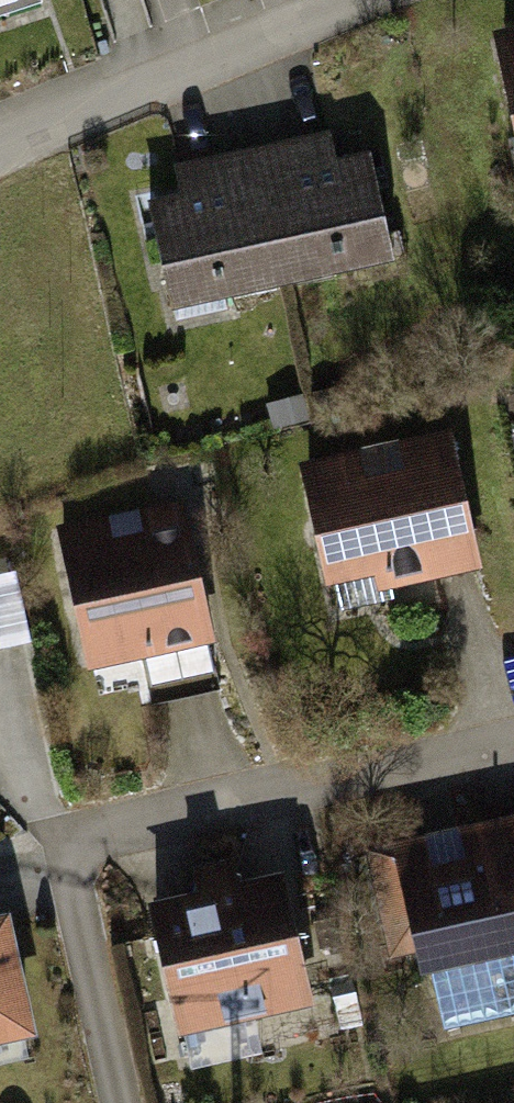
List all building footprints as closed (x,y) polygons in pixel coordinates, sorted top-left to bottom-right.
[(83,3),(82,0),(0,0),(0,31),(83,3)] [(505,37),(513,82),(513,36),(505,37)] [(190,194),(166,199),(189,307),(408,262),(386,160),(344,169),(337,133),(184,164),(190,194)] [(472,431),(318,465),(349,600),(503,566),(472,431)] [(196,498),(73,529),(108,670),(231,639),(196,498)] [(376,849),(402,957),(435,949),(442,978),(513,961),(513,816),(376,849)] [(305,871),(166,901),(195,1036),(334,1007),(305,871)] [(0,920),(0,1048),(60,1036),(35,913),(0,920)]
